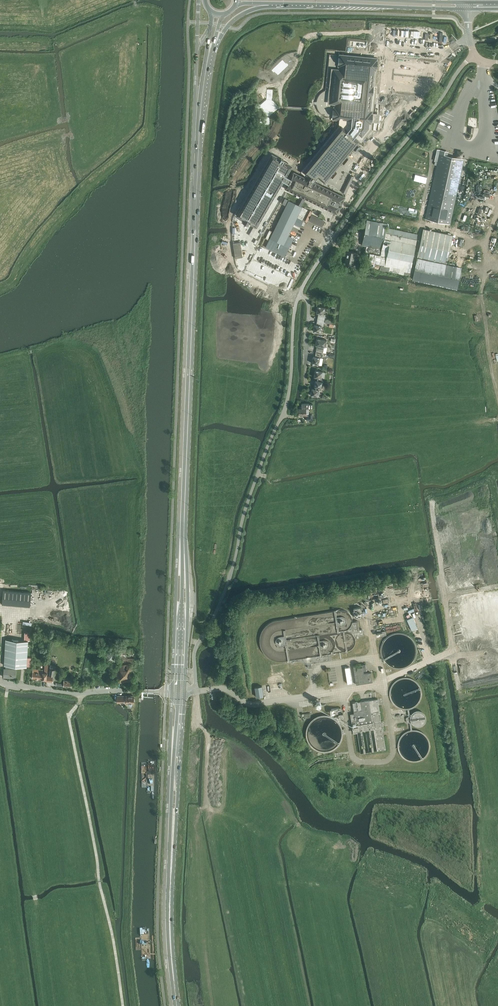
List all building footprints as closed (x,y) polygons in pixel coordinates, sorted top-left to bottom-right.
[(361,62),(348,61),(347,71),(333,70),(330,104),(343,105),(343,112),(335,121),(345,130),(306,175),(305,179),(286,169),(278,185),(336,213),(344,196),(314,182),(318,177),(325,182),(359,140),(358,139),(365,130),(363,128),(365,104),(368,104),(369,95),(366,95),(367,88),(371,88),(371,84),(367,83),(368,78),(373,79),(375,62),(361,60),(361,62)] [(450,224),(460,177),(464,159),(440,154),(426,219),(450,224)] [(271,237),(265,247),(285,257),(295,236),(290,233),(294,224),(300,227),(303,220),(308,210),(289,200),(285,198),(282,204),(286,206),(273,232),(269,230),(267,235),(266,238),(268,239),(269,236),(271,237)] [(325,221),(312,214),(309,221),(322,227),(325,221)] [(377,251),(381,252),(386,228),(387,224),(367,220),(362,244),(372,246),(370,254),(376,256),(377,251)] [(417,234),(386,228),(381,252),(380,256),(412,263),(417,234)] [(446,265),(452,235),(423,229),(417,258),(432,261),(446,265)] [(352,266),(355,252),(347,251),(346,254),(347,254),(345,264),(344,264),(352,266)] [(384,272),(384,270),(409,274),(411,266),(376,259),(365,257),(363,265),(364,266),(363,271),(377,273),(378,267),(380,268),(379,269),(380,269),(379,271),(384,272)] [(457,289),(462,268),(446,265),(432,261),(417,258),(413,280),(457,289)] [(317,319),(324,320),(325,314),(324,314),(325,307),(318,306),(316,313),(319,313),(317,319)] [(324,320),(317,319),(316,324),(314,324),(313,331),(320,332),(321,326),(323,326),(324,320)] [(324,346),(326,347),(327,340),(316,338),(315,345),(317,345),(316,351),(323,352),(324,346)] [(323,352),(316,351),(315,356),(313,356),(312,363),(319,364),(320,358),(322,358),(323,352)] [(315,383),(323,384),(324,381),(322,381),(323,378),(321,378),(322,371),(315,370),(314,377),(316,377),(315,383)] [(323,384),(315,383),(314,388),(312,388),(310,395),(318,396),(319,390),(321,390),(321,387),(323,388),(323,384)] [(30,607),(31,592),(3,590),(2,604),(30,607)] [(361,611),(361,607),(354,608),(355,617),(362,616),(362,614),(365,613),(364,611),(361,611)] [(363,635),(362,629),(359,629),(358,621),(352,622),(352,623),(351,625),(350,627),(349,628),(348,629),(347,630),(346,630),(347,630),(349,631),(350,632),(352,633),(353,634),(354,636),(356,636),(357,637),(359,637),(359,635),(363,635)] [(4,676),(4,677),(6,677),(16,678),(16,677),(16,669),(13,669),(13,666),(26,666),(31,666),(31,657),(27,657),(28,641),(17,640),(6,639),(4,665),(6,665),(6,669),(4,669),(4,676)] [(117,683),(132,681),(131,664),(133,664),(132,648),(119,649),(120,665),(116,665),(117,683)] [(115,653),(105,653),(106,662),(115,661),(115,653)] [(364,674),(363,671),(367,671),(366,664),(353,666),(356,684),(373,682),(371,673),(364,674)] [(42,679),(42,677),(43,670),(33,669),(32,678),(42,679)] [(255,686),(256,696),(264,695),(262,685),(255,686)] [(126,696),(124,696),(117,696),(117,702),(124,702),(126,702),(129,703),(129,704),(130,706),(131,706),(133,703),(134,703),(134,702),(135,700),(134,699),(134,696),(126,696)] [(381,721),(378,699),(352,703),(354,714),(351,715),(354,732),(357,731),(360,753),(386,749),(382,727),(384,727),(382,721),(381,721)] [(426,716),(426,714),(426,713),(425,712),(424,710),(423,709),(421,709),(420,708),(418,708),(417,708),(416,709),(415,709),(414,710),(413,712),(412,713),(412,714),(411,716),(412,717),(412,718),(413,720),(414,721),(416,722),(418,723),(419,723),(420,723),(421,722),(423,722),(424,721),(425,720),(426,718),(426,717),(426,716)]
